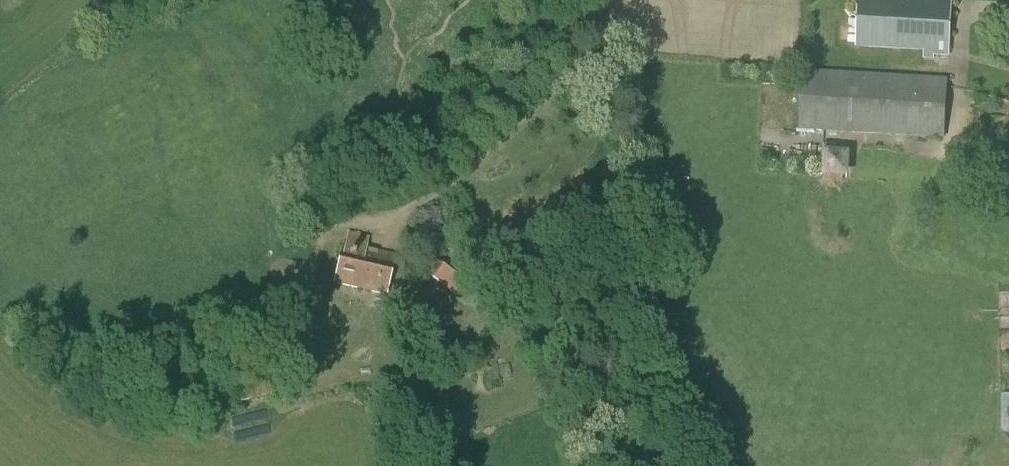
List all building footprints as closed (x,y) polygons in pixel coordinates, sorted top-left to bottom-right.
[(933,59),(934,54),(949,55),(951,0),(858,0),(856,45),(915,50),(915,58),(933,59)] [(802,70),(799,128),(944,137),(947,79),(802,70)] [(345,247),(342,247),(334,283),(385,295),(394,255),(377,251),(377,252),(365,250),(368,238),(348,234),(345,247)] [(425,275),(447,290),(456,276),(435,261),(425,275)] [(540,298),(532,306),(544,317),(552,309),(540,298)]
